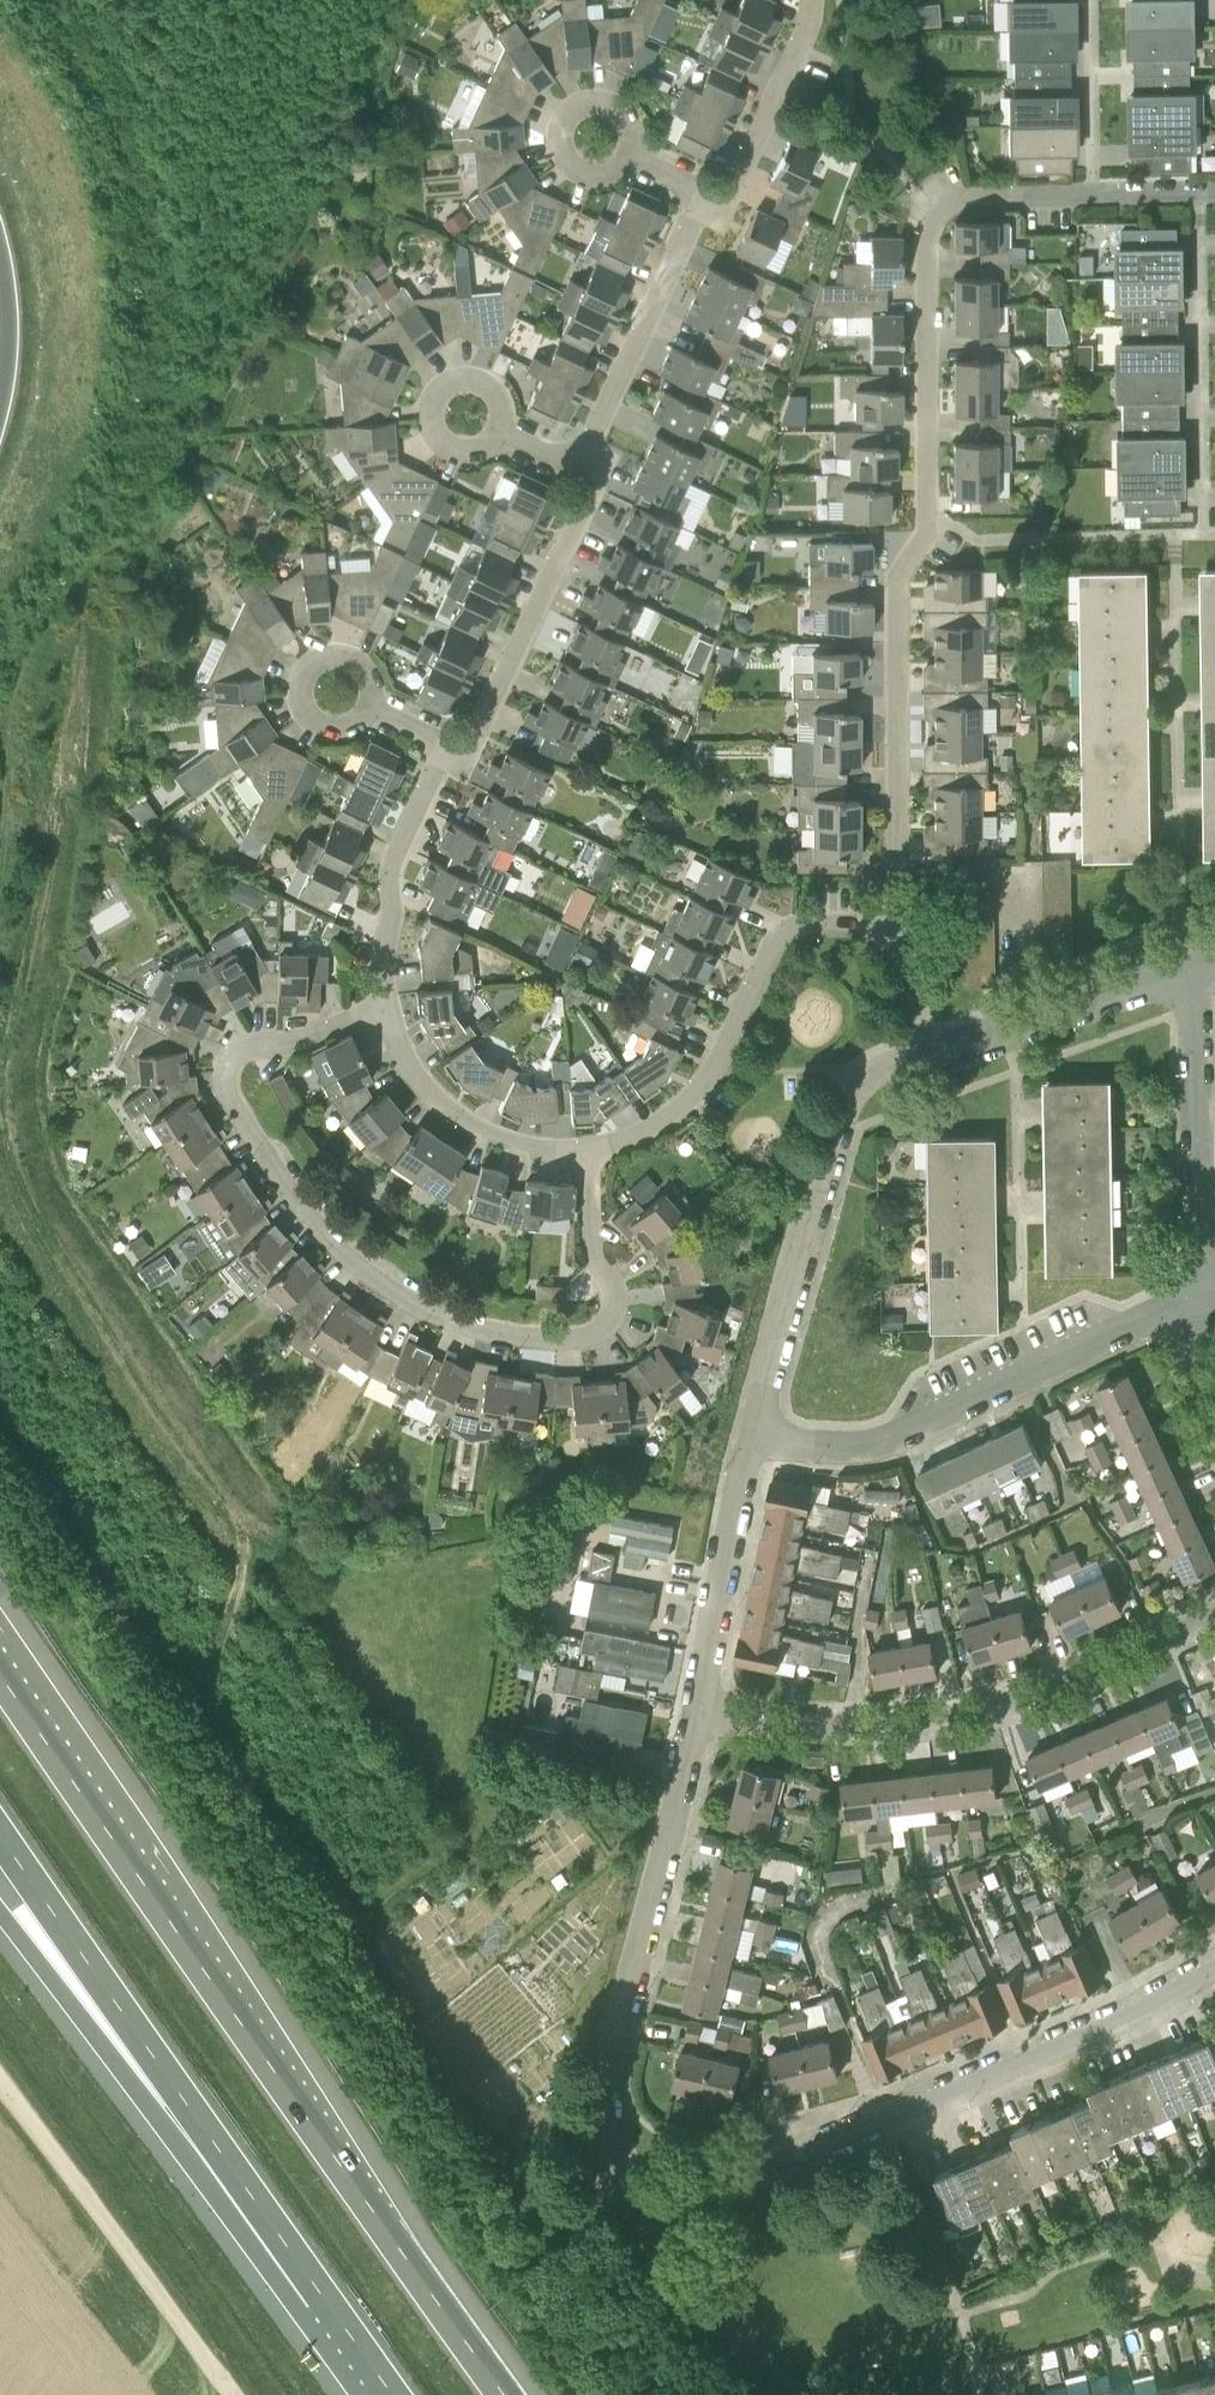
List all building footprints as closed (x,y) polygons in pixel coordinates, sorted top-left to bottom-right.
[(590,55),(587,18),(585,0),(561,0),(563,20),(549,23),(552,28),(527,38),(548,68),(558,61),(567,60),(567,67),(591,65),(590,55)] [(587,18),(590,55),(602,54),(610,57),(607,64),(628,74),(663,0),(637,0),(627,21),(614,22),(613,16),(587,18)] [(715,20),(769,45),(772,38),(771,37),(780,19),(770,14),(776,1),(774,0),(742,0),(736,13),(722,7),(715,20)] [(1013,29),(1069,28),(1069,0),(1013,0),(1013,29)] [(1190,27),(1189,0),(1134,0),(1134,28),(1190,27)] [(902,7),(903,28),(942,25),(940,3),(902,7)] [(653,20),(647,33),(666,42),(672,29),(653,20)] [(769,45),(715,20),(709,34),(723,41),(712,66),(739,79),(745,66),(755,71),(764,52),(765,53),(769,45)] [(555,78),(548,68),(527,38),(515,21),(496,34),(508,53),(502,64),(497,62),(486,87),(519,102),(524,90),(531,85),(535,91),(555,78)] [(1135,75),(1190,75),(1190,27),(1134,28),(1135,75)] [(1069,28),(1013,29),(1014,77),(1070,76),(1069,28)] [(414,78),(420,64),(416,63),(419,57),(405,51),(396,70),(414,78)] [(651,63),(637,56),(631,69),(645,76),(651,63)] [(739,79),(712,66),(700,91),(686,84),(679,98),(733,123),(736,115),(735,115),(743,96),(733,91),(739,79)] [(636,79),(627,75),(622,86),(631,90),(636,79)] [(1135,123),(1191,123),(1190,75),(1135,75),(1135,123)] [(1070,76),(1014,77),(1015,125),(1070,124),(1070,76)] [(934,88),(943,95),(950,87),(942,80),(934,88)] [(519,102),(486,87),(474,111),(479,114),(474,126),(452,128),(454,151),(474,150),(511,146),(523,145),(521,122),(514,122),(513,114),(519,102)] [(733,123),(679,98),(673,111),(687,118),(675,144),(703,157),(709,143),(719,148),(728,129),(729,130),(733,123)] [(1192,171),(1191,123),(1135,123),(1136,172),(1192,171)] [(1070,124),(1015,125),(1015,173),(1071,172),(1070,124)] [(783,188),(777,201),(806,215),(819,188),(804,181),(817,151),(790,138),(769,182),(783,188)] [(511,146),(474,150),(477,176),(483,175),(484,189),(466,201),(479,221),(498,208),(528,187),(536,181),(523,162),(517,166),(512,158),(511,146)] [(632,185),(615,221),(654,240),(657,232),(656,232),(665,213),(655,208),(660,198),(658,197),(658,198),(633,187),(633,185),(632,185)] [(528,187),(498,208),(513,230),(518,226),(525,237),(511,267),(532,278),(567,204),(546,194),(543,201),(535,197),(528,187)] [(859,199),(846,204),(851,217),(864,212),(859,199)] [(806,215),(777,201),(770,215),(757,208),(736,252),(764,265),(778,236),(793,243),(806,215)] [(453,236),(471,223),(460,209),(443,222),(453,236)] [(615,221),(601,214),(594,228),(608,235),(596,260),(624,273),(630,260),(640,265),(649,246),(650,247),(654,240),(615,221)] [(1009,221),(996,221),(954,221),(954,224),(951,228),(951,234),(954,238),(954,249),(980,249),(980,263),(1009,263),(1009,221)] [(478,239),(480,231),(476,224),(464,231),(472,243),(478,239)] [(1122,229),(1123,277),(1178,276),(1177,229),(1122,229)] [(844,263),(844,284),(821,284),(817,299),(887,299),(887,285),(902,284),(902,236),(871,236),(871,263),(844,263)] [(374,279),(389,269),(378,252),(362,263),(374,279)] [(624,273),(596,260),(585,285),(570,278),(564,292),(617,317),(621,310),(620,309),(628,290),(618,286),(624,273)] [(708,266),(696,292),(739,312),(745,299),(755,304),(767,277),(738,263),(732,277),(708,266)] [(1009,263),(980,263),(980,277),(954,277),(954,288),(951,291),(951,298),(954,301),(954,304),(996,304),(996,278),(1009,278),(1009,263)] [(532,278),(511,267),(497,297),(484,299),(483,293),(457,295),(457,293),(456,294),(459,331),(472,330),(480,334),(477,341),(498,351),(532,278)] [(374,287),(364,273),(352,282),(362,296),(374,287)] [(1178,276),(1123,277),(1123,324),(1178,323),(1178,276)] [(815,299),(820,284),(809,278),(802,294),(815,299)] [(547,288),(534,282),(529,291),(542,298),(547,288)] [(459,331),(456,294),(429,296),(430,302),(417,303),(404,285),(384,299),(396,316),(417,345),(424,355),(443,342),(439,336),(446,331),(458,330),(458,332),(459,331)] [(617,317),(564,292),(557,306),(572,312),(560,337),(588,350),(594,338),(604,342),(613,324),(614,324),(617,317)] [(739,312),(696,292),(684,318),(708,329),(701,342),(730,356),(754,367),(761,353),(737,342),(743,329),(733,325),(739,312)] [(807,317),(814,302),(797,295),(794,302),(799,313),(807,317)] [(887,299),(817,299),(812,314),(847,315),(847,332),(871,332),(871,362),(902,362),(902,314),(887,314),(887,299)] [(996,304),(954,304),(954,307),(951,311),(951,317),(954,320),(954,331),(980,331),(980,346),(1009,345),(1009,331),(996,331),(996,304)] [(1068,325),(1062,307),(1049,307),(1049,325),(1068,325)] [(1071,312),(1072,325),(1084,325),(1083,312),(1071,312)] [(417,345),(396,316),(374,331),(378,336),(367,343),(347,334),(337,355),(400,384),(410,363),(403,360),(407,352),(417,345)] [(1178,323),(1123,324),(1124,371),(1179,370),(1178,323)] [(588,350),(560,337),(548,362),(534,355),(527,370),(542,377),(542,376),(581,394),(584,387),(583,386),(592,368),(582,363),(588,350)] [(730,356),(701,342),(695,356),(672,345),(659,371),(693,387),(694,387),(702,391),(708,378),(718,382),(730,356)] [(1009,345),(980,346),(980,360),(955,360),(955,371),(951,374),(951,380),(955,384),(955,387),(996,387),(1018,387),(1018,357),(1009,349),(1009,345)] [(329,366),(335,354),(321,348),(316,360),(329,366)] [(502,376),(510,358),(497,352),(489,370),(502,376)] [(400,384),(337,355),(327,376),(347,385),(348,398),(342,399),(345,425),(381,422),(380,410),(384,402),(390,405),(400,384)] [(1093,368),(1093,356),(1079,356),(1079,368),(1093,368)] [(1179,370),(1124,371),(1124,419),(1179,418),(1179,370)] [(1088,379),(1078,373),(1069,386),(1080,393),(1088,379)] [(902,391),(885,391),(881,388),(881,374),(839,374),(839,396),(846,396),(846,400),(855,400),(855,418),(902,418),(902,391)] [(542,376),(542,377),(524,413),(526,413),(527,412),(552,424),(551,425),(552,426),(557,415),(567,420),(576,401),(577,402),(581,394),(542,376)] [(694,387),(693,387),(687,400),(664,389),(651,416),(685,432),(694,436),(701,423),(710,427),(722,400),(702,391),(694,387)] [(996,387),(955,387),(955,390),(951,393),(951,400),(954,403),(954,414),(980,414),(980,428),(1009,428),(1009,413),(996,413),(996,387)] [(742,410),(729,404),(725,413),(738,419),(742,410)] [(1179,418),(1124,419),(1125,466),(1180,465),(1179,418)] [(381,422),(345,425),(324,427),(326,450),(348,449),(355,460),(351,463),(366,485),(397,463),(396,464),(389,454),(388,445),(395,444),(393,421),(381,422)] [(1009,428),(980,428),(980,442),(954,442),(954,453),(951,456),(951,463),(954,466),(955,469),(996,469),(1009,469),(1009,428)] [(897,448),(880,448),(876,445),(876,430),(834,430),(834,453),(842,453),(846,457),(851,457),(850,474),(869,474),(869,475),(897,475),(897,448)] [(1057,443),(1057,431),(1045,431),(1045,437),(1051,443),(1057,443)] [(685,432),(679,445),(656,434),(644,460),(687,480),(693,468),(702,472),(715,445),(694,436),(685,432)] [(1079,463),(1079,455),(1070,446),(1062,446),(1062,463),(1079,463)] [(687,480),(644,460),(632,486),(655,497),(649,511),(678,524),(690,497),(681,493),(687,480)] [(397,463),(366,485),(367,486),(368,485),(383,507),(389,502),(395,514),(381,545),(403,554),(421,515),(425,508),(437,481),(416,471),(413,477),(405,474),(397,463)] [(1180,465),(1125,466),(1125,515),(1180,514),(1180,465)] [(218,472),(202,466),(197,479),(213,484),(218,472)] [(996,469),(955,469),(954,472),(951,476),(951,482),(955,485),(955,496),(980,496),(980,511),(1009,511),(1009,496),(996,496),(996,469)] [(521,471),(504,507),(543,526),(546,519),(545,518),(554,499),(544,494),(549,484),(548,483),(547,485),(522,473),(523,471),(521,471)] [(869,488),(869,475),(869,474),(850,474),(827,474),(827,496),(834,496),(839,500),(843,500),(843,518),(890,518),(890,491),(873,491),(869,488)] [(437,481),(425,508),(438,514),(451,487),(437,481)] [(185,496),(190,504),(198,498),(192,491),(185,496)] [(777,495),(764,495),(765,512),(778,512),(777,495)] [(504,507),(490,500),(483,514),(498,521),(486,546),(514,559),(519,547),(529,551),(538,532),(540,533),(543,526),(504,507)] [(678,525),(678,524),(649,511),(633,503),(629,513),(632,514),(624,531),(638,537),(632,551),(660,565),(659,565),(668,569),(680,544),(671,540),(678,525)] [(425,508),(421,515),(435,521),(438,514),(425,508)] [(746,536),(734,530),(728,544),(739,549),(746,536)] [(833,530),(833,542),(825,542),(825,560),(821,560),(816,564),(809,564),(809,586),(858,586),(858,569),(872,569),(872,542),(850,542),(850,530),(833,530)] [(199,537),(195,540),(199,547),(204,544),(199,537)] [(632,551),(618,544),(611,558),(602,554),(597,566),(617,575),(611,588),(640,602),(646,589),(648,590),(659,565),(660,565),(632,551)] [(403,554),(381,545),(368,575),(354,576),(353,570),(327,572),(330,608),(342,607),(350,611),(347,617),(368,628),(382,600),(385,593),(403,555),(403,554)] [(514,559),(486,546),(474,571),(460,564),(453,578),(507,603),(510,596),(509,595),(518,576),(508,572),(514,559)] [(330,608),(327,572),(325,550),(302,552),(303,573),(292,581),(289,576),(267,591),(288,621),(298,614),(307,614),(307,621),(331,618),(330,611),(330,608)] [(335,566),(334,554),(326,554),(327,566),(335,566)] [(403,555),(385,593),(401,600),(419,563),(403,555)] [(1075,613),(1085,613),(1084,567),(1074,567),(1075,613)] [(732,574),(721,569),(714,583),(726,588),(732,574)] [(947,596),(947,611),(987,611),(987,595),(981,595),(981,569),(935,569),(935,585),(924,588),(925,596),(947,596)] [(1088,666),(1143,665),(1142,570),(1086,571),(1088,666)] [(288,621),(267,591),(256,574),(236,588),(248,606),(243,618),(237,616),(226,640),(259,655),(264,644),(272,639),(276,645),(295,631),(290,624),(288,621)] [(507,603),(453,578),(447,592),(461,598),(450,623),(478,636),(484,624),(494,629),(502,610),(504,611),(507,603)] [(1040,581),(1026,581),(1026,601),(1040,601),(1040,581)] [(642,603),(640,602),(611,588),(600,583),(593,597),(584,593),(579,605),(599,615),(593,628),(622,641),(628,628),(629,629),(642,603)] [(858,586),(809,586),(809,608),(816,608),(821,611),(825,611),(825,630),(872,630),(872,602),(858,602),(858,586)] [(745,611),(749,593),(733,590),(730,607),(745,611)] [(146,617),(147,605),(141,598),(128,610),(139,623),(146,617)] [(395,606),(382,600),(368,628),(382,634),(395,606)] [(987,611),(947,611),(947,625),(925,625),(925,633),(935,636),(935,651),(981,651),(981,626),(987,626),(987,611)] [(623,642),(622,641),(593,628),(578,621),(574,630),(577,631),(569,648),(583,655),(577,668),(576,668),(604,682),(613,687),(625,662),(616,658),(623,642)] [(404,629),(388,622),(382,634),(398,642),(404,629)] [(478,636),(450,623),(438,648),(424,642),(417,656),(431,663),(432,662),(471,680),(474,673),(473,672),(482,654),(472,649),(478,636)] [(259,655),(226,640),(214,665),(220,667),(214,679),(192,681),(194,705),(215,703),(251,700),(263,699),(261,675),(254,676),(254,667),(259,655)] [(728,665),(733,647),(718,643),(713,660),(728,665)] [(981,651),(935,651),(935,665),(924,668),(924,677),(947,677),(947,691),(987,691),(987,675),(981,675),(981,651)] [(843,681),(860,681),(860,653),(813,654),(813,672),(804,672),(800,676),(792,676),(792,698),(797,698),(839,697),(839,683),(843,681)] [(703,664),(689,657),(684,667),(698,674),(703,664)] [(576,668),(577,668),(560,660),(556,669),(559,670),(551,687),(565,694),(558,707),(586,721),(586,722),(595,726),(607,701),(597,697),(604,682),(576,668)] [(432,662),(431,663),(414,699),(415,699),(416,698),(441,710),(441,711),(442,712),(448,701),(457,706),(466,687),(467,688),(471,680),(432,662)] [(1143,665),(1088,666),(1089,763),(1145,762),(1143,665)] [(987,691),(947,691),(947,705),(924,705),(925,714),(935,716),(935,731),(981,731),(981,706),(987,706),(987,691)] [(1015,692),(1000,692),(1000,706),(1015,706),(1015,692)] [(797,698),(797,719),(804,719),(808,723),(813,723),(813,741),(860,740),(860,714),(843,714),(839,711),(839,697),(797,698)] [(1037,698),(1028,698),(1028,711),(1038,711),(1037,698)] [(215,703),(217,729),(223,729),(224,742),(177,775),(190,795),(238,761),(268,740),(277,734),(263,715),(257,719),(252,712),(251,700),(215,703)] [(558,707),(545,700),(538,714),(529,710),(524,722),(544,732),(537,746),(566,760),(573,746),(574,746),(586,722),(586,721),(558,707)] [(143,708),(128,709),(129,723),(144,722),(143,708)] [(710,724),(711,709),(697,709),(697,724),(710,724)] [(691,723),(681,718),(674,734),(684,739),(691,723)] [(981,731),(935,731),(935,745),(924,748),(925,757),(947,757),(947,771),(987,771),(987,755),(981,755),(981,731)] [(268,740),(238,761),(253,783),(258,781),(266,791),(247,833),(265,841),(268,842),(289,796),(296,782),(307,758),(286,748),(283,754),(275,750),(268,740)] [(371,740),(353,778),(353,779),(392,798),(395,790),(394,790),(403,771),(393,766),(399,753),(371,740)] [(860,740),(813,741),(791,741),(791,784),(797,784),(839,784),(839,770),(843,767),(860,767),(860,740)] [(507,783),(501,796),(500,797),(531,811),(530,810),(536,797),(537,798),(549,772),(507,752),(500,766),(492,762),(486,774),(507,783)] [(1012,755),(1000,755),(1000,769),(1012,769),(1012,755)] [(1145,762),(1089,763),(1091,858),(1146,857),(1145,762)] [(699,776),(699,764),(681,764),(681,775),(699,776)] [(987,771),(947,771),(947,785),(924,785),(925,794),(935,796),(935,811),(981,811),(981,787),(987,787),(987,771)] [(353,779),(353,778),(339,772),(332,786),(346,793),(335,818),(362,831),(368,818),(378,823),(387,804),(388,805),(392,798),(353,779)] [(1018,787),(1018,773),(1005,773),(1005,780),(1012,787),(1018,787)] [(305,786),(296,782),(289,796),(304,803),(308,795),(305,786)] [(860,800),(843,800),(839,798),(839,784),(797,784),(797,827),(813,827),(860,827),(860,800)] [(500,797),(501,796),(489,791),(482,805),(473,801),(468,813),(488,822),(482,835),(481,836),(492,840),(491,841),(500,845),(511,850),(517,836),(519,837),(531,811),(500,797)] [(679,805),(669,810),(676,825),(686,819),(679,805)] [(659,832),(666,817),(647,809),(640,824),(659,832)] [(981,811),(935,811),(935,826),(925,829),(925,837),(947,837),(947,851),(922,851),(922,852),(987,852),(987,836),(981,836),(981,811)] [(362,831),(335,818),(323,843),(309,836),(302,850),(355,875),(359,868),(357,867),(366,848),(356,844),(362,831)] [(481,836),(482,835),(447,818),(442,827),(445,829),(438,845),(452,852),(446,865),(445,866),(473,879),(473,880),(500,893),(511,871),(492,863),(500,845),(491,841),(492,840),(481,836)] [(843,854),(860,854),(860,827),(813,827),(813,845),(808,845),(804,848),(797,848),(797,871),(839,871),(839,856),(843,854)] [(265,841),(247,833),(239,848),(257,857),(265,841)] [(1017,841),(1006,841),(1006,855),(1017,855),(1017,841)] [(641,850),(629,845),(623,859),(635,864),(641,850)] [(355,875),(302,850),(296,863),(310,870),(298,896),(326,909),(332,896),(342,900),(351,882),(352,882),(355,875)] [(721,910),(721,909),(727,896),(747,906),(753,894),(744,890),(751,876),(709,856),(696,882),(698,883),(692,896),(690,895),(690,896),(721,910)] [(445,866),(446,865),(428,857),(424,866),(427,868),(419,885),(433,891),(426,905),(464,923),(475,899),(466,894),(473,880),(473,879),(445,866)] [(1043,859),(1043,872),(1072,872),(1071,858),(1043,859)] [(964,860),(964,875),(993,874),(992,859),(964,860)] [(601,889),(609,872),(595,865),(587,883),(601,889)] [(767,868),(767,880),(782,880),(782,868),(767,868)] [(1072,872),(1043,872),(1043,886),(1072,886),(1072,872)] [(993,874),(964,875),(964,888),(993,888),(993,874)] [(246,893),(249,884),(233,877),(226,895),(233,898),(246,893)] [(1072,886),(1043,886),(1043,899),(1072,899),(1072,886)] [(589,908),(596,894),(580,887),(577,894),(580,904),(589,908)] [(993,888),(964,888),(964,902),(993,901),(993,888)] [(721,909),(721,910),(690,896),(683,910),(674,906),(662,931),(671,936),(672,935),(700,949),(700,948),(706,934),(720,941),(728,924),(731,925),(736,916),(721,909)] [(1072,899),(1043,899),(1044,912),(1072,912),(1072,899)] [(993,901),(964,902),(964,915),(993,915),(993,901)] [(608,908),(598,904),(593,914),(603,919),(608,908)] [(1072,912),(1044,912),(1044,926),(1072,925),(1072,912)] [(266,924),(267,924),(276,924),(277,924),(277,914),(267,914),(266,914),(266,924)] [(993,915),(964,915),(965,929),(993,929),(993,915)] [(428,990),(451,988),(451,989),(473,987),(470,952),(454,945),(461,931),(430,917),(421,936),(423,937),(420,945),(419,945),(422,976),(427,976),(428,989),(428,990)] [(334,939),(341,924),(330,918),(322,934),(334,939)] [(1072,925),(1044,926),(1044,939),(1073,938),(1072,925)] [(993,929),(965,929),(965,942),(962,942),(962,943),(994,942),(993,929)] [(279,970),(267,969),(251,940),(249,941),(250,942),(242,947),(232,930),(211,942),(214,947),(204,952),(219,979),(220,979),(235,1006),(250,997),(254,1004),(262,1000),(278,1000),(279,970)] [(82,931),(76,968),(97,956),(82,931)] [(700,948),(700,949),(672,935),(671,936),(665,950),(656,946),(644,970),(653,975),(653,974),(682,987),(682,986),(688,974),(702,980),(710,963),(713,965),(717,955),(700,948)] [(1073,938),(1044,939),(1044,953),(1073,953),(1073,938)] [(279,970),(278,1000),(296,1001),(296,1009),(321,1010),(321,980),(327,980),(327,955),(306,954),(306,953),(292,952),(293,939),(279,939),(279,970)] [(586,967),(595,947),(580,941),(572,960),(586,967)] [(994,942),(962,943),(962,956),(994,956),(994,942)] [(570,952),(551,943),(542,961),(562,970),(570,952)] [(217,1022),(221,1014),(235,1006),(220,979),(219,979),(204,952),(198,956),(195,951),(173,963),(170,969),(166,967),(147,1005),(201,1034),(209,1018),(217,1022)] [(994,956),(962,956),(962,970),(994,970),(994,956)] [(994,970),(962,970),(963,984),(994,984),(994,970)] [(653,974),(653,975),(642,999),(643,1000),(636,1014),(637,1015),(671,1030),(677,1016),(692,1023),(698,1012),(689,1007),(696,993),(682,986),(682,987),(653,974)] [(562,982),(578,1004),(588,991),(564,980),(562,982)] [(578,1004),(562,982),(560,983),(561,993),(563,1010),(578,1004)] [(444,1043),(451,1054),(452,1055),(471,1042),(479,1037),(469,1023),(464,1026),(453,1010),(451,989),(451,988),(428,990),(428,989),(417,990),(419,1011),(422,1011),(422,1019),(422,1020),(440,1046),(444,1043)] [(563,1010),(561,993),(556,993),(549,1011),(551,1012),(554,1014),(557,1014),(560,1014),(564,1014),(563,1010)] [(201,1034),(147,1005),(115,1065),(126,1069),(127,1082),(167,1078),(188,1075),(186,1058),(194,1057),(194,1048),(201,1034)] [(488,1013),(476,1023),(482,1032),(495,1023),(488,1013)] [(680,1035),(671,1030),(637,1015),(631,1028),(650,1037),(641,1056),(624,1068),(623,1068),(636,1087),(642,1096),(659,1084),(658,1082),(664,1077),(665,1078),(678,1049),(674,1047),(680,1035)] [(324,1084),(330,1098),(363,1082),(364,1082),(373,1078),(352,1034),(324,1048),(339,1077),(324,1084)] [(492,1093),(504,1098),(514,1078),(515,1078),(519,1070),(504,1063),(501,1068),(483,1059),(471,1042),(452,1055),(451,1054),(442,1061),(454,1078),(456,1076),(461,1083),(490,1097),(492,1093)] [(570,1088),(571,1088),(568,1059),(552,1060),(554,1085),(534,1087),(515,1078),(514,1078),(504,1098),(499,1109),(518,1118),(519,1115),(527,1118),(527,1119),(558,1116),(558,1112),(571,1110),(572,1110),(570,1088)] [(623,1068),(624,1068),(619,1060),(605,1069),(608,1074),(591,1086),(571,1088),(570,1088),(572,1110),(571,1110),(572,1122),(593,1120),(593,1117),(601,1116),(601,1117),(627,1099),(625,1095),(636,1087),(623,1068)] [(289,1119),(303,1113),(283,1073),(269,1079),(289,1119)] [(167,1078),(168,1091),(158,1097),(150,1086),(123,1104),(130,1115),(142,1107),(166,1143),(205,1117),(195,1102),(203,1097),(198,1090),(196,1074),(188,1075),(167,1078)] [(1052,1176),(1107,1175),(1106,1080),(1050,1081),(1052,1176)] [(363,1082),(330,1098),(367,1142),(396,1120),(404,1113),(386,1092),(376,1101),(371,1095),(364,1082),(363,1082)] [(205,1117),(166,1143),(188,1178),(226,1153),(218,1141),(227,1135),(222,1127),(214,1132),(205,1117)] [(396,1120),(367,1142),(366,1144),(417,1178),(443,1139),(421,1125),(413,1136),(406,1132),(396,1120)] [(932,1234),(988,1233),(986,1137),(931,1137),(932,1234)] [(443,1139),(417,1178),(468,1212),(469,1210),(468,1210),(479,1175),(478,1175),(464,1170),(457,1166),(465,1154),(443,1139)] [(895,1140),(882,1140),(882,1154),(890,1153),(896,1147),(895,1140)] [(226,1153),(188,1178),(211,1212),(250,1187),(241,1172),(248,1167),(243,1159),(234,1165),(226,1153)] [(1152,1162),(1144,1162),(1144,1172),(1152,1172),(1152,1162)] [(478,1175),(479,1175),(468,1210),(469,1210),(524,1228),(526,1191),(511,1190),(503,1187),(508,1174),(482,1165),(478,1175)] [(352,1174),(345,1166),(335,1175),(342,1183),(352,1174)] [(642,1203),(660,1187),(646,1173),(629,1189),(642,1203)] [(1107,1175),(1052,1176),(1053,1272),(1109,1271),(1107,1175)] [(526,1191),(524,1228),(539,1229),(540,1212),(572,1214),(574,1184),(526,1180),(526,1191)] [(250,1187),(211,1212),(213,1215),(197,1226),(221,1262),(237,1251),(238,1253),(272,1223),(271,1223),(263,1210),(273,1204),(267,1197),(260,1201),(250,1187)] [(669,1223),(670,1224),(692,1204),(684,1194),(674,1203),(664,1192),(645,1209),(635,1199),(612,1219),(628,1237),(635,1231),(647,1244),(669,1223)] [(272,1223),(238,1253),(266,1284),(299,1254),(290,1244),(298,1236),(292,1229),(286,1235),(274,1221),(271,1223),(272,1223)] [(667,1263),(671,1280),(671,1281),(692,1276),(692,1277),(731,1269),(728,1256),(715,1259),(712,1245),(687,1250),(686,1242),(670,1224),(669,1223),(647,1244),(657,1255),(659,1265),(667,1263)] [(1156,1223),(1142,1224),(1142,1237),(1157,1237),(1156,1223)] [(988,1233),(932,1234),(934,1329),(989,1328),(988,1233)] [(135,1260),(151,1248),(141,1234),(125,1246),(135,1260)] [(150,1288),(176,1270),(163,1252),(137,1270),(150,1288)] [(299,1254),(266,1284),(293,1315),(327,1286),(317,1275),(326,1267),(320,1260),(313,1266),(301,1252),(299,1254)] [(686,1333),(723,1345),(727,1333),(715,1329),(719,1315),(694,1307),(697,1299),(692,1277),(692,1276),(671,1281),(671,1280),(662,1282),(665,1298),(663,1306),(671,1309),(666,1325),(665,1326),(686,1333)] [(566,1300),(567,1285),(537,1284),(536,1299),(566,1300)] [(327,1286),(293,1315),(311,1335),(323,1343),(316,1354),(326,1361),(360,1311),(346,1301),(351,1293),(343,1288),(339,1294),(327,1286)] [(360,1311),(326,1361),(336,1368),(344,1357),(370,1374),(385,1348),(373,1340),(387,1318),(380,1313),(375,1321),(360,1311)] [(903,1313),(883,1313),(883,1328),(903,1328),(903,1313)] [(209,1328),(199,1316),(186,1327),(196,1339),(209,1328)] [(636,1361),(655,1386),(654,1386),(673,1410),(683,1402),(675,1391),(686,1383),(671,1362),(679,1356),(686,1333),(665,1326),(666,1325),(657,1323),(652,1338),(645,1344),(650,1351),(636,1361)] [(385,1348),(370,1374),(399,1388),(393,1400),(405,1405),(411,1393),(423,1366),(431,1350),(414,1342),(418,1334),(409,1330),(398,1354),(385,1348)] [(704,1357),(709,1342),(695,1338),(690,1353),(704,1357)] [(916,1349),(913,1338),(907,1339),(909,1351),(916,1349)] [(423,1366),(411,1393),(437,1405),(432,1417),(444,1423),(450,1411),(449,1411),(469,1367),(468,1367),(452,1360),(456,1352),(448,1348),(437,1372),(423,1366)] [(449,1411),(450,1411),(478,1418),(493,1420),(490,1433),(503,1436),(513,1376),(496,1373),(497,1363),(472,1359),(468,1367),(469,1367),(449,1411)] [(230,1373),(219,1361),(208,1373),(219,1384),(230,1373)] [(598,1381),(603,1442),(615,1441),(614,1427),(628,1426),(628,1425),(642,1424),(653,1417),(655,1404),(647,1392),(654,1386),(655,1386),(636,1361),(625,1370),(614,1371),(615,1380),(598,1381)] [(678,1372),(685,1381),(693,1375),(686,1366),(678,1372)] [(513,1376),(503,1436),(515,1438),(517,1424),(531,1427),(536,1401),(554,1405),(555,1374),(541,1371),(532,1369),(530,1379),(513,1376)] [(555,1374),(554,1405),(573,1405),(575,1431),(589,1429),(591,1443),(603,1442),(598,1381),(580,1383),(579,1374),(570,1374),(555,1374)] [(1112,1416),(1141,1402),(1128,1374),(1098,1387),(1112,1416)] [(1124,1443),(1154,1429),(1141,1402),(1112,1416),(1124,1443)] [(1065,1423),(1058,1408),(1044,1414),(1057,1441),(1095,1424),(1089,1412),(1065,1423)] [(280,1431),(279,1416),(271,1417),(264,1425),(265,1433),(280,1431)] [(1025,1422),(1003,1432),(1022,1473),(1044,1463),(1025,1422)] [(1136,1470),(1166,1456),(1154,1429),(1124,1443),(1136,1470)] [(1022,1473),(1003,1432),(982,1442),(1002,1483),(1022,1473)] [(1086,1446),(1090,1458),(1107,1450),(1102,1439),(1086,1446)] [(1002,1483),(982,1442),(962,1452),(981,1492),(1002,1483)] [(1107,1450),(1090,1458),(1095,1469),(1112,1462),(1107,1450)] [(981,1492),(962,1452),(941,1462),(960,1502),(981,1492)] [(1149,1497),(1179,1483),(1166,1456),(1136,1470),(1149,1497)] [(960,1502),(941,1462),(919,1472),(938,1512),(960,1502)] [(894,1482),(893,1475),(883,1477),(884,1484),(894,1482)] [(768,1504),(770,1505),(849,1520),(859,1522),(861,1511),(844,1508),(829,1504),(830,1503),(811,1499),(813,1488),(773,1480),(768,1504)] [(1161,1524),(1191,1510),(1179,1483),(1149,1497),(1161,1524)] [(900,1502),(900,1490),(867,1488),(866,1500),(900,1502)] [(1111,1501),(1116,1513),(1131,1506),(1126,1495),(1111,1501)] [(1036,1502),(1042,1516),(1051,1512),(1045,1498),(1036,1502)] [(921,1517),(915,1500),(902,1504),(907,1521),(921,1517)] [(1042,1516),(1036,1502),(1026,1506),(1032,1520),(1042,1516)] [(849,1520),(770,1505),(766,1526),(803,1534),(806,1523),(824,1527),(825,1525),(847,1530),(849,1520)] [(1131,1506),(1116,1513),(1121,1524),(1136,1517),(1131,1506)] [(440,1525),(441,1515),(437,1509),(429,1509),(428,1526),(440,1525)] [(1174,1551),(1204,1537),(1191,1510),(1161,1524),(1174,1551)] [(665,1566),(673,1526),(609,1514),(605,1536),(629,1541),(625,1558),(665,1566)] [(993,1521),(999,1535),(1008,1531),(1002,1516),(993,1521)] [(999,1535),(993,1521),(983,1525),(989,1539),(999,1535)] [(929,1537),(924,1522),(914,1525),(919,1540),(929,1537)] [(803,1534),(766,1526),(761,1548),(840,1564),(843,1553),(820,1548),(821,1546),(802,1542),(803,1534)] [(895,1558),(900,1528),(883,1526),(878,1556),(895,1558)] [(970,1547),(979,1543),(973,1529),(964,1533),(970,1547)] [(1204,1537),(1174,1551),(1187,1580),(1214,1567),(1214,1562),(1204,1537)] [(578,1546),(557,1542),(550,1576),(571,1580),(578,1546)] [(840,1564),(761,1548),(757,1571),(795,1578),(797,1568),(815,1572),(816,1571),(838,1576),(840,1564)] [(594,1549),(591,1562),(614,1566),(616,1553),(594,1549)] [(1064,1554),(1071,1569),(1082,1564),(1075,1549),(1064,1554)] [(1134,1569),(1150,1561),(1145,1551),(1129,1558),(1134,1569)] [(1057,1575),(1071,1569),(1064,1554),(1051,1560),(1057,1575)] [(973,1556),(963,1559),(966,1567),(976,1564),(973,1556)] [(611,1579),(614,1567),(614,1566),(591,1562),(589,1575),(611,1579)] [(1081,1593),(1071,1569),(1057,1575),(1067,1599),(1054,1605),(1067,1635),(1095,1622),(1081,1593)] [(795,1578),(757,1571),(752,1593),(831,1609),(833,1598),(811,1593),(811,1591),(793,1588),(795,1578)] [(995,1579),(983,1583),(989,1600),(1001,1596),(995,1579)] [(1081,1593),(1095,1622),(1122,1610),(1108,1580),(1081,1593)] [(1147,1598),(1163,1591),(1158,1580),(1142,1586),(1147,1598)] [(971,1587),(972,1589),(971,1589),(976,1605),(959,1610),(975,1663),(1004,1654),(995,1622),(988,1600),(989,1600),(983,1583),(971,1587)] [(587,1624),(652,1634),(658,1594),(594,1584),(587,1624)] [(831,1609),(752,1593),(748,1615),(786,1623),(788,1613),(806,1617),(806,1615),(829,1620),(831,1609)] [(877,1684),(907,1678),(902,1646),(893,1603),(880,1605),(888,1649),(871,1652),(877,1684)] [(928,1631),(944,1627),(938,1604),(922,1608),(928,1631)] [(899,1627),(910,1625),(907,1607),(895,1609),(899,1627)] [(877,1628),(880,1610),(868,1609),(865,1626),(877,1628)] [(995,1622),(1004,1654),(1033,1645),(1024,1614),(995,1622)] [(786,1623),(748,1615),(743,1636),(848,1661),(853,1644),(826,1638),(825,1643),(802,1638),(802,1636),(784,1632),(786,1623)] [(581,1665),(665,1682),(672,1649),(588,1631),(581,1665)] [(813,1664),(838,1670),(850,1673),(852,1662),(848,1661),(743,1636),(742,1636),(737,1660),(776,1669),(779,1658),(797,1662),(797,1660),(813,1664)] [(902,1646),(907,1678),(938,1673),(932,1641),(902,1646)] [(534,1677),(538,1660),(522,1657),(519,1674),(534,1677)] [(580,1667),(579,1667),(562,1663),(557,1689),(576,1693),(578,1681),(581,1667),(580,1667)] [(578,1681),(576,1693),(599,1697),(601,1685),(604,1672),(581,1667),(578,1681)] [(850,1673),(838,1670),(836,1681),(848,1683),(850,1673)] [(1213,1696),(1209,1686),(1193,1692),(1200,1708),(1203,1715),(1214,1710),(1214,1696),(1213,1696)] [(1168,1698),(1139,1710),(1152,1739),(1167,1774),(1178,1769),(1171,1751),(1184,1746),(1177,1729),(1180,1727),(1168,1698)] [(650,1716),(580,1700),(572,1733),(643,1749),(650,1716)] [(1203,1715),(1200,1708),(1182,1715),(1198,1754),(1214,1747),(1201,1716),(1203,1715)] [(1152,1739),(1139,1710),(1112,1721),(1124,1751),(1152,1739)] [(1124,1751),(1112,1721),(1084,1733),(1097,1762),(1124,1751)] [(554,1752),(559,1730),(525,1724),(520,1745),(554,1752)] [(1097,1762),(1084,1733),(1058,1744),(1070,1773),(1081,1769),(1097,1762)] [(1070,1773),(1058,1744),(1028,1756),(1041,1786),(1058,1779),(1070,1773)] [(825,1754),(803,1754),(803,1765),(825,1765),(825,1754)] [(1143,1762),(1132,1768),(1139,1781),(1150,1776),(1143,1762)] [(745,1765),(738,1794),(773,1803),(780,1774),(745,1765)] [(993,1765),(962,1768),(966,1801),(997,1798),(993,1765)] [(966,1801),(962,1768),(932,1772),(936,1805),(966,1801)] [(1127,1787),(1139,1781),(1132,1768),(1121,1773),(1127,1787)] [(907,1808),(925,1806),(936,1805),(932,1772),(903,1775),(907,1808)] [(907,1808),(903,1775),(874,1779),(878,1816),(879,1829),(881,1847),(885,1879),(901,1877),(899,1852),(895,1853),(890,1810),(907,1808)] [(878,1816),(874,1779),(843,1782),(847,1819),(878,1816)] [(828,1800),(831,1785),(813,1781),(810,1796),(828,1800)] [(536,1790),(542,1799),(552,1792),(545,1783),(536,1790)] [(1135,1814),(1150,1807),(1139,1783),(1124,1789),(1135,1814)] [(1085,1807),(1095,1802),(1090,1788),(1079,1793),(1085,1807)] [(1074,1811),(1085,1807),(1079,1793),(1068,1797),(1074,1811)] [(773,1803),(738,1794),(730,1824),(766,1832),(773,1803)] [(557,1819),(571,1809),(573,1808),(567,1799),(566,1798),(550,1808),(552,1812),(557,1819)] [(1059,1841),(1044,1802),(1028,1808),(1039,1834),(1040,1834),(1053,1867),(1070,1861),(1062,1840),(1059,1841)] [(1082,1809),(1087,1821),(1099,1816),(1094,1803),(1082,1809)] [(827,1829),(830,1817),(810,1812),(807,1824),(827,1829)] [(975,1857),(986,1855),(981,1817),(970,1819),(975,1857)] [(939,1822),(941,1840),(952,1839),(950,1821),(939,1822)] [(929,1842),(941,1840),(939,1822),(927,1824),(929,1842)] [(496,1836),(502,1844),(513,1837),(507,1828),(496,1836)] [(1167,1860),(1178,1854),(1165,1828),(1153,1834),(1167,1860)] [(881,1847),(879,1829),(867,1831),(870,1848),(881,1847)] [(940,1841),(931,1842),(933,1854),(942,1853),(940,1841)] [(749,1897),(764,1901),(767,1888),(752,1885),(756,1867),(722,1858),(714,1889),(749,1897)] [(456,1869),(458,1870),(463,1877),(472,1870),(475,1868),(468,1860),(456,1869)] [(1130,1863),(1118,1870),(1128,1887),(1139,1881),(1130,1863)] [(1199,1872),(1214,1900),(1214,1863),(1199,1872)] [(830,1887),(847,1885),(844,1867),(827,1869),(830,1887)] [(969,1890),(983,1885),(977,1870),(963,1876),(969,1890)] [(995,1870),(984,1874),(989,1888),(1000,1883),(995,1870)] [(1128,1887),(1118,1870),(1107,1876),(1117,1894),(1128,1887)] [(767,1888),(764,1901),(782,1905),(785,1893),(767,1888)] [(1163,1888),(1137,1903),(1156,1935),(1182,1920),(1163,1888)] [(749,1897),(714,1889),(707,1917),(742,1926),(749,1897)] [(1026,1908),(1032,1906),(1042,1901),(1037,1892),(1022,1899),(1026,1908)] [(1079,1989),(1048,1914),(1042,1901),(1032,1906),(1041,1925),(1047,1939),(1036,1944),(1043,1962),(1058,1997),(1079,1989)] [(1156,1935),(1137,1903),(1111,1918),(1129,1950),(1156,1935)] [(880,1934),(894,1929),(886,1906),(871,1910),(880,1934)] [(1048,1914),(1079,1989),(1079,1990),(1101,1981),(1086,1944),(1076,1948),(1069,1930),(1067,1931),(1058,1909),(1048,1914)] [(1006,1931),(1002,1922),(998,1913),(988,1917),(995,1936),(1006,1931)] [(858,1914),(843,1919),(847,1931),(862,1925),(858,1914)] [(742,1926),(707,1917),(700,1946),(735,1955),(742,1926)] [(759,1918),(756,1931),(775,1935),(778,1922),(759,1918)] [(1058,1997),(1043,1962),(1034,1965),(1026,1948),(1024,1949),(1018,1934),(1012,1918),(1002,1922),(1006,1931),(1038,2006),(1058,1997)] [(803,1941),(775,1935),(756,1931),(754,1942),(772,1946),(771,1950),(800,1957),(803,1941)] [(1038,2007),(1038,2006),(1006,1931),(995,1936),(1004,1957),(1002,1958),(1009,1975),(1000,1979),(1016,2016),(1038,2007)] [(735,1955),(700,1946),(692,1975),(728,1983),(742,1987),(759,1991),(762,1979),(763,1975),(732,1967),(735,1955)] [(952,1953),(984,2028),(984,2030),(1006,2021),(991,1983),(981,1987),(974,1970),(972,1971),(963,1948),(952,1953)] [(984,2028),(952,1953),(943,1957),(952,1980),(950,1980),(958,1998),(948,2002),(963,2037),(984,2028)] [(963,2037),(948,2002),(939,2006),(931,1988),(930,1989),(924,1974),(921,1967),(911,1971),(942,2046),(963,2037)] [(922,2055),(907,2020),(897,2024),(890,2006),(888,2007),(882,1992),(872,1968),(862,1972),(869,1989),(901,2063),(922,2055)] [(942,2046),(911,1971),(901,1976),(910,1997),(908,1998),(917,2016),(907,2020),(922,2055),(942,2046)] [(728,1983),(692,1975),(685,2005),(720,2013),(728,1983)] [(817,1981),(803,1985),(806,1995),(820,1992),(817,1981)] [(759,1991),(742,1987),(739,1999),(756,2003),(759,1991)] [(901,2063),(869,1989),(859,1993),(862,2000),(868,2014),(866,2015),(874,2033),(864,2037),(880,2075),(902,2065),(901,2063)] [(832,2029),(845,2024),(834,1995),(820,2000),(832,2029)] [(792,2009),(796,2029),(809,2026),(805,2006),(792,2009)] [(784,2032),(796,2029),(792,2009),(779,2012),(784,2032)] [(732,2031),(743,2032),(746,2018),(722,2012),(718,2027),(732,2031)] [(699,2040),(700,2034),(703,2023),(703,2021),(689,2017),(688,2023),(685,2036),(699,2040)] [(713,2044),(728,2048),(732,2031),(718,2027),(715,2038),(713,2044)] [(1210,2092),(1214,2090),(1214,2047),(1210,2036),(1190,2045),(1210,2092)] [(800,2046),(809,2082),(838,2075),(830,2039),(800,2046)] [(1170,2053),(1191,2101),(1210,2092),(1190,2045),(1170,2053)] [(809,2082),(800,2046),(771,2054),(779,2089),(809,2082)] [(673,2085),(702,2092),(711,2056),(682,2049),(673,2085)] [(1150,2062),(1170,2109),(1191,2101),(1170,2053),(1150,2062)] [(711,2056),(702,2092),(732,2099),(733,2092),(740,2063),(711,2056)] [(1129,2071),(1150,2118),(1170,2109),(1150,2062),(1129,2071)] [(1109,2079),(1130,2127),(1150,2118),(1129,2071),(1109,2079)] [(1092,2097),(1109,2135),(1130,2127),(1109,2079),(1089,2088),(1092,2097)] [(556,2084),(545,2093),(553,2102),(564,2093),(556,2084)] [(1073,2105),(1094,2153),(1113,2144),(1109,2135),(1092,2097),(1073,2105)] [(1053,2113),(1074,2161),(1094,2153),(1073,2105),(1053,2113)] [(1034,2121),(1055,2169),(1074,2161),(1053,2113),(1034,2121)] [(1016,2140),(1033,2178),(1055,2169),(1034,2121),(1012,2131),(1016,2140)] [(996,2148),(1017,2197),(1037,2188),(1033,2178),(1016,2140),(996,2148)] [(976,2157),(997,2205),(1017,2197),(996,2148),(976,2157)] [(1198,2157),(1203,2170),(1214,2165),(1214,2161),(1211,2151),(1198,2157)] [(957,2165),(977,2213),(997,2205),(976,2157),(957,2165)] [(982,2225),(977,2213),(957,2165),(935,2174),(941,2186),(929,2191),(944,2227),(956,2222),(961,2234),(982,2225)] [(1147,2192),(1136,2197),(1140,2208),(1152,2203),(1147,2192)] [(970,2286),(966,2279),(959,2282),(963,2290),(970,2286)] [(1206,2320),(1204,2311),(1195,2313),(1195,2314),(1197,2322),(1206,2320)] [(1179,2322),(1168,2323),(1169,2331),(1180,2330),(1179,2322)] [(1037,2354),(1040,2365),(1040,2367),(1059,2363),(1055,2349),(1037,2354)] [(1018,2370),(1040,2365),(1037,2354),(1016,2359),(1018,2370)] [(1001,2377),(997,2362),(997,2361),(984,2365),(985,2366),(988,2380),(1001,2377)] [(1135,2383),(1137,2394),(1159,2394),(1158,2389),(1153,2373),(1133,2378),(1135,2383)] [(1205,2394),(1214,2394),(1214,2375),(1201,2379),(1205,2394)] [(1182,2394),(1205,2394),(1201,2379),(1179,2384),(1182,2394)] [(1114,2394),(1137,2394),(1135,2383),(1113,2388),(1114,2394)] [(1159,2394),(1182,2394),(1179,2384),(1158,2389),(1159,2394)] [(1092,2394),(1114,2394),(1113,2388),(1112,2386),(1091,2391),(1092,2394)]
